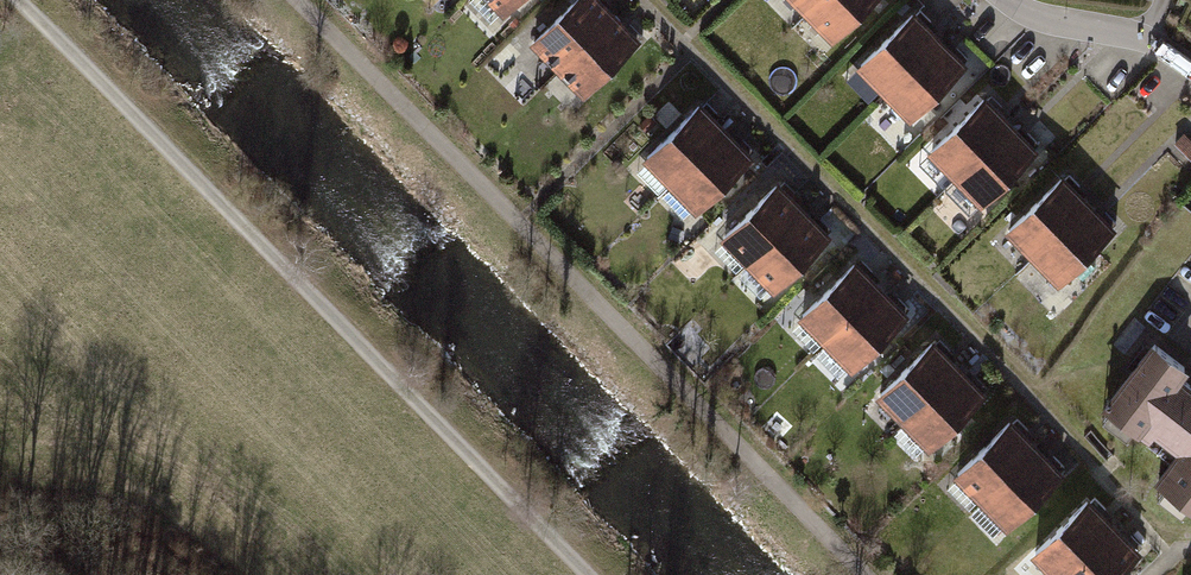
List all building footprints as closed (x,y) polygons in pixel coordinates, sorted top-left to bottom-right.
[(554,29),(601,78),(651,31),(621,0),(584,0),(554,29)] [(852,23),(876,0),(830,0),(852,23)] [(932,7),(883,54),(930,103),(979,56),(932,7)] [(1004,92),(955,139),(1002,188),(1051,141),(1004,92)] [(716,94),(667,141),(714,191),(763,144),(716,94)] [(1079,172),(1029,219),(1077,268),(1126,221),(1079,172)] [(797,176),(747,223),(795,272),(844,225),(797,176)] [(875,255),(826,302),(873,352),(922,304),(875,255)] [(951,334),(901,381),(949,430),(998,383),(951,334)] [(830,339),(821,352),(845,368),(854,355),(830,339)] [(1103,408),(1127,431),(1134,422),(1177,454),(1156,482),(1190,513),(1190,396),(1175,384),(1183,373),(1150,345),(1103,408)] [(1028,414),(978,461),(1026,510),(1075,463),(1028,414)] [(1057,539),(1091,574),(1118,574),(1153,541),(1106,492),(1057,539)]
